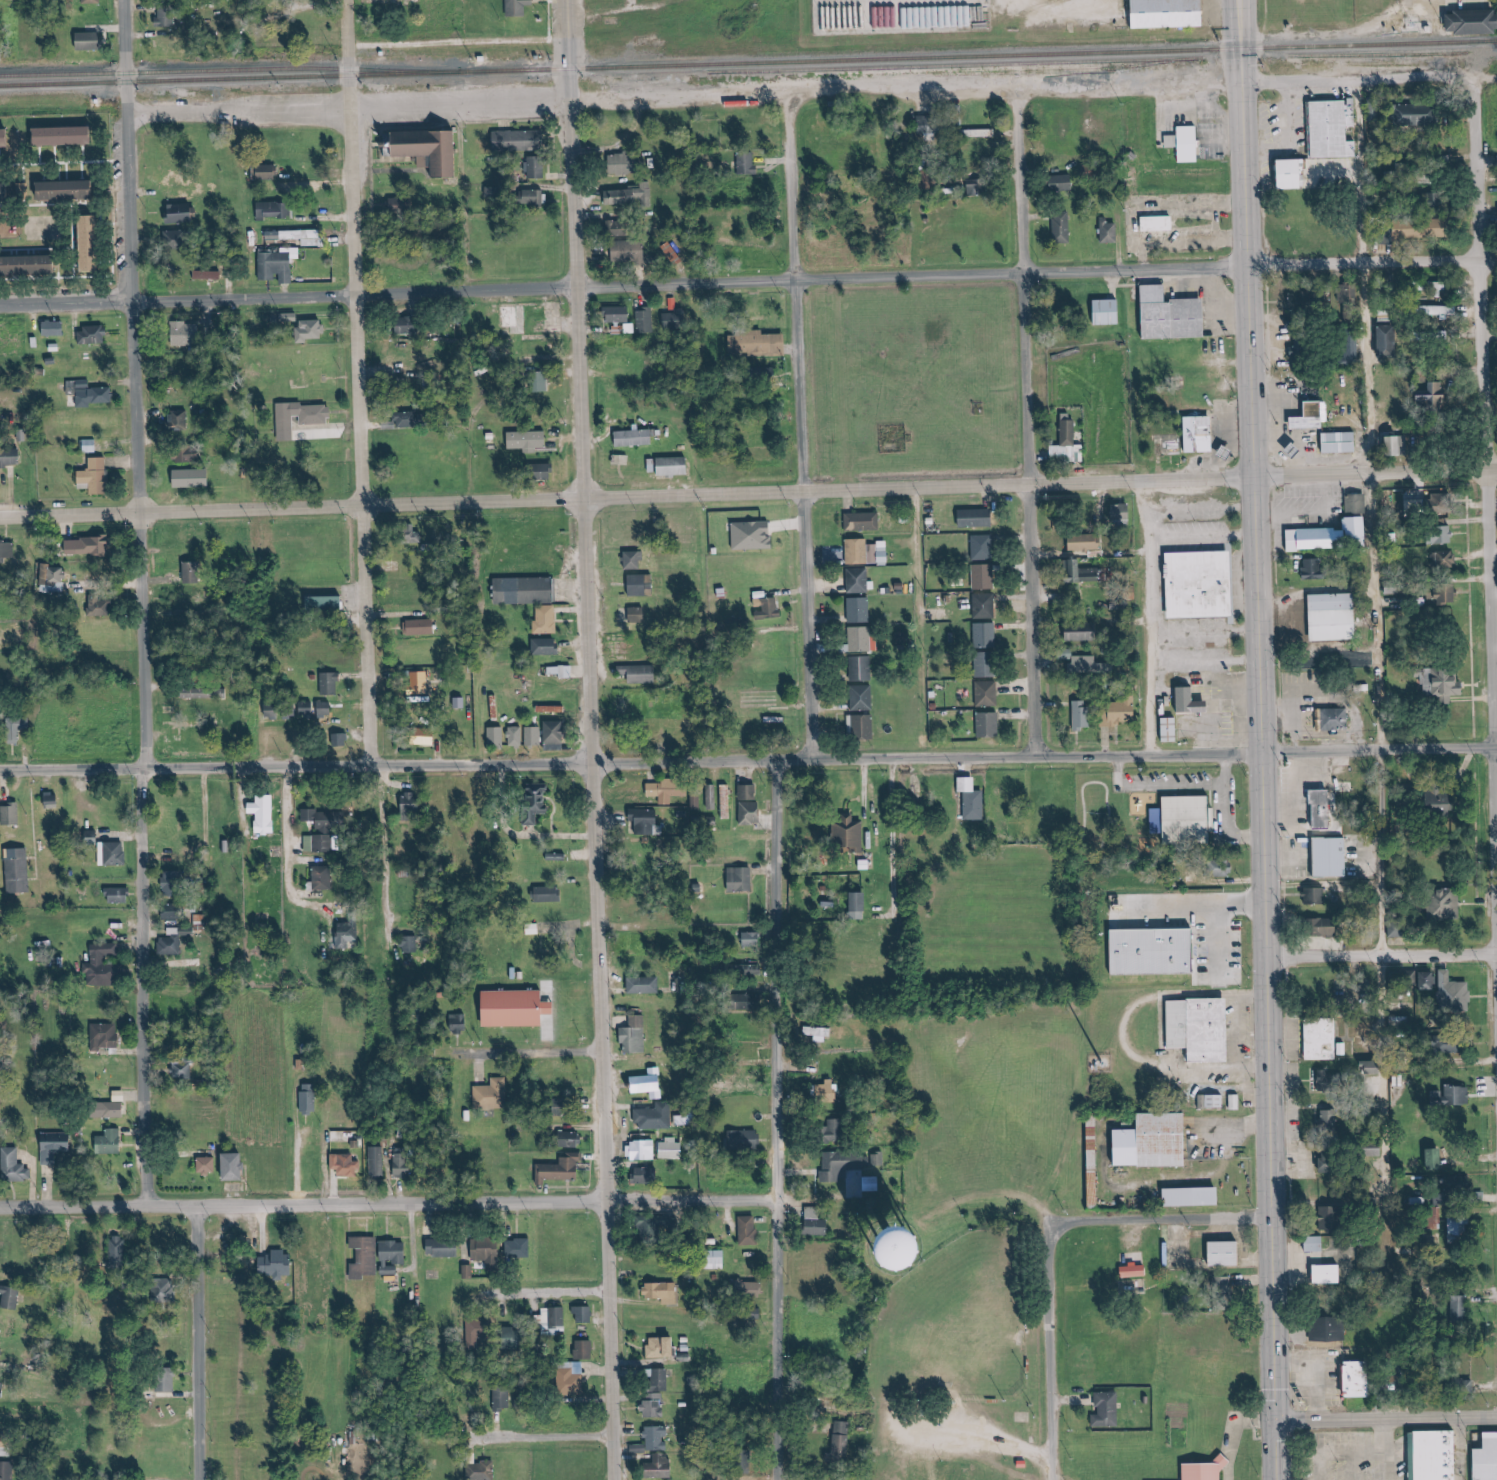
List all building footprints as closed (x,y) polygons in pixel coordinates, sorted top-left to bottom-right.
[(528,17),(528,6),(536,6),(536,0),(508,0),(508,18),(528,17)] [(1208,0),(1137,0),(1138,29),(1209,27),(1208,0)] [(178,27),(177,6),(159,6),(159,27),(178,27)] [(1453,32),(1496,31),(1496,8),(1452,8),(1453,32)] [(79,50),(105,50),(104,32),(79,32),(79,50)] [(1312,157),(1360,157),(1360,141),(1351,141),(1351,126),(1357,126),(1357,114),(1351,114),(1351,101),(1311,101),(1312,157)] [(1400,104),(1399,125),(1441,126),(1441,105),(1400,104)] [(941,133),(941,116),(920,116),(920,133),(941,133)] [(39,146),(97,144),(96,126),(38,128),(39,146)] [(1181,162),(1201,162),(1201,126),(1181,126),(1180,135),(1168,135),(1168,147),(1182,147),(1181,162)] [(13,147),(12,129),(0,129),(0,147),(13,147)] [(968,130),(969,137),(998,136),(998,129),(968,130)] [(496,131),(497,151),(548,150),(547,130),(496,131)] [(376,157),(409,157),(409,170),(424,170),(425,180),(448,181),(448,131),(375,131),(376,157)] [(761,175),(761,164),(756,164),(756,152),(739,152),(739,175),(761,175)] [(612,175),(635,174),(635,153),(611,154),(612,175)] [(530,179),(548,178),(547,156),(530,157),(530,179)] [(1276,161),(1277,190),(1303,189),(1302,161),(1276,161)] [(281,179),(281,165),(261,165),(261,180),(281,179)] [(1076,191),(1075,175),(1053,175),(1053,191),(1076,191)] [(971,196),(988,195),(987,177),(971,178),(971,196)] [(43,200),(99,199),(98,181),(42,182),(43,200)] [(606,205),(652,204),(651,182),(644,182),(644,188),(605,190),(606,205)] [(13,202),(13,183),(0,183),(0,202),(13,202)] [(29,184),(19,183),(18,198),(29,198),(29,184)] [(549,190),(528,190),(528,205),(549,206),(549,190)] [(415,198),(391,197),(391,211),(414,211),(415,198)] [(293,202),(260,202),(259,218),(293,219),(293,202)] [(196,203),(169,204),(170,223),(197,222),(196,203)] [(1073,242),(1072,213),(1055,214),(1056,243),(1073,242)] [(85,272),(104,272),(102,215),(83,216),(85,272)] [(1176,216),(1145,217),(1145,231),(1176,230),(1176,216)] [(1120,223),(1110,223),(1110,217),(1103,217),(1104,243),(1120,243),(1120,223)] [(607,235),(634,236),(635,221),(608,220),(607,235)] [(189,249),(189,231),(168,230),(168,249),(189,249)] [(325,230),(297,230),(297,239),(305,239),(305,247),(325,247),(325,230)] [(283,231),(268,231),(268,240),(284,239),(283,231)] [(615,262),(647,263),(648,241),(616,241),(615,262)] [(687,262),(674,241),(666,246),(679,267),(687,262)] [(261,280),(280,280),(280,284),(294,284),(294,252),(279,252),(279,249),(261,249),(261,280)] [(0,256),(0,275),(60,273),(60,255),(0,256)] [(224,271),(197,270),(197,279),(224,279),(224,271)] [(1132,284),(1135,340),(1199,337),(1197,297),(1159,299),(1158,282),(1132,284)] [(1339,301),(1359,301),(1359,285),(1339,284),(1339,301)] [(1291,292),(1292,308),(1329,306),(1329,290),(1291,292)] [(1098,300),(1099,325),(1124,324),(1123,299),(1098,300)] [(632,322),(631,306),(606,308),(607,323),(632,322)] [(1458,317),(1458,306),(1430,306),(1429,316),(1458,317)] [(639,334),(656,333),(655,309),(638,309),(639,334)] [(688,328),(688,309),(676,309),(676,313),(664,314),(665,329),(688,328)] [(283,322),(300,322),(299,313),(283,314),(283,322)] [(421,335),(422,317),(400,316),(400,334),(421,335)] [(301,343),(310,343),(310,339),(326,339),(325,320),(301,321),(301,343)] [(45,336),(67,336),(66,321),(44,322),(45,336)] [(1381,323),(1382,358),(1401,358),(1400,322),(1390,322),(1381,323)] [(202,323),(176,323),(176,346),(202,346),(202,323)] [(79,344),(109,343),(108,326),(79,328),(79,344)] [(733,356),(789,353),(788,333),(765,335),(765,332),(732,333),(733,356)] [(1295,338),(1296,360),(1315,359),(1315,338),(1295,338)] [(535,391),(550,391),(549,372),(534,373),(535,391)] [(115,406),(115,387),(92,388),(92,380),(69,381),(69,394),(78,394),(78,407),(115,406)] [(1433,383),(1433,390),(1420,391),(1421,406),(1451,404),(1451,382),(1433,383)] [(279,403),(280,441),(296,441),(296,416),(303,416),(303,424),(333,424),(333,405),(306,406),(305,402),(279,403)] [(1295,417),(1295,428),(1329,428),(1329,402),(1309,402),(1308,417),(1295,417)] [(189,410),(170,411),(171,431),(189,431),(189,410)] [(400,427),(427,427),(427,413),(400,413),(400,427)] [(1077,445),(1077,413),(1063,413),(1063,446),(1053,446),(1053,461),(1086,461),(1086,445),(1077,445)] [(1215,416),(1188,417),(1189,453),(1216,452),(1215,416)] [(655,445),(655,430),(618,431),(619,446),(655,445)] [(549,432),(510,433),(511,449),(527,449),(527,453),(539,453),(539,448),(549,448),(549,432)] [(1326,453),(1360,452),(1359,432),(1326,433),(1326,453)] [(1392,456),(1405,455),(1404,436),(1391,437),(1392,456)] [(86,453),(99,452),(98,439),(86,440),(86,453)] [(0,448),(0,466),(23,465),(22,447),(0,448)] [(202,463),(202,451),(176,452),(176,463),(202,463)] [(92,495),(110,494),(109,458),(91,458),(91,471),(81,471),(81,483),(92,483),(92,495)] [(691,458),(651,458),(651,475),(691,475),(691,458)] [(212,487),(211,470),(176,470),(176,488),(212,487)] [(1368,513),(1368,494),(1348,495),(1348,514),(1368,513)] [(1133,524),(1134,504),(1114,504),(1113,524),(1133,524)] [(962,528),(996,527),(995,509),(962,510),(962,528)] [(847,531),(881,530),(880,513),(847,514),(847,531)] [(1291,530),(1291,549),(1369,547),(1368,517),(1346,517),(1347,528),(1291,530)] [(735,523),(736,550),(775,549),(774,521),(735,523)] [(1430,544),(1455,544),(1454,528),(1430,528),(1430,544)] [(1072,551),(1105,550),(1105,534),(1072,535),(1072,551)] [(974,560),(996,560),(995,535),(974,536),(974,560)] [(69,555),(113,556),(113,538),(69,537),(69,555)] [(848,540),(848,565),(890,564),(890,543),(869,543),(869,539),(848,540)] [(8,561),(8,558),(16,558),(16,540),(0,541),(0,562),(8,561)] [(626,569),(643,570),(644,552),(627,551),(626,569)] [(1158,553),(1160,615),(1225,614),(1224,551),(1158,553)] [(1458,566),(1458,552),(1434,552),(1434,567),(1458,566)] [(1102,568),(1082,569),(1082,559),(1073,559),(1074,583),(1103,582),(1102,568)] [(1329,579),(1329,559),(1305,559),(1306,579),(1329,579)] [(186,585),(204,584),(204,562),(185,562),(186,585)] [(975,589),(996,589),(995,564),(974,565),(975,589)] [(43,591),(66,592),(67,568),(43,567),(43,591)] [(850,593),(871,592),(870,568),(849,569),(850,593)] [(630,596),(655,595),(655,574),(629,575),(630,596)] [(556,578),(497,579),(497,605),(557,604),(556,578)] [(1442,587),(1441,604),(1457,604),(1458,587),(1442,587)] [(782,617),(781,597),(769,598),(769,591),(757,592),(758,609),(757,609),(757,619),(782,617)] [(1314,641),(1359,640),(1358,593),(1313,595),(1314,641)] [(997,594),(975,594),(975,619),(997,618),(997,594)] [(345,596),(311,597),(311,612),(345,612),(345,596)] [(113,617),(113,599),(91,598),(90,616),(113,617)] [(850,622),(872,622),(872,598),(850,598),(850,622)] [(537,634),(558,634),(558,605),(537,605),(537,634)] [(647,608),(632,608),(632,623),(647,623),(647,608)] [(437,619),(406,620),(407,636),(438,635),(437,619)] [(998,623),(976,623),(977,648),(998,647),(998,623)] [(1069,641),(1102,642),(1103,624),(1070,623),(1069,641)] [(852,652),(873,652),(873,627),(851,627),(852,652)] [(561,655),(560,639),(534,639),(534,655),(561,655)] [(997,677),(998,653),(981,652),(980,677),(997,677)] [(1098,656),(1074,656),(1074,676),(1114,677),(1114,663),(1098,663),(1098,656)] [(873,657),(851,657),(851,681),(873,680),(873,657)] [(632,684),(658,683),(658,665),(620,666),(620,674),(631,674),(632,684)] [(574,666),(550,667),(550,675),(562,674),(562,678),(574,678),(574,666)] [(1455,703),(1455,696),(1466,695),(1465,668),(1425,669),(1425,698),(1439,698),(1440,704),(1455,703)] [(430,672),(410,672),(410,694),(430,694),(430,672)] [(322,674),(322,695),(342,694),(341,673),(322,674)] [(977,682),(978,706),(1000,706),(1000,681),(977,682)] [(875,710),(874,686),(851,686),(851,710),(875,710)] [(188,698),(214,699),(215,688),(188,687),(188,698)] [(1178,712),(1210,711),(1210,704),(1198,704),(1198,687),(1178,687),(1178,712)] [(1092,701),(1076,701),(1077,730),(1093,729),(1092,701)] [(335,714),(334,702),(301,703),(302,715),(335,714)] [(1102,725),(1140,724),(1139,702),(1113,703),(1114,714),(1102,714),(1102,725)] [(283,719),(294,718),(294,705),(267,705),(267,719),(283,719)] [(1351,708),(1323,709),(1324,730),(1351,729),(1351,708)] [(979,713),(980,738),(1001,738),(1001,712),(979,713)] [(875,715),(849,715),(850,738),(875,738),(875,715)] [(23,732),(33,732),(33,718),(9,719),(9,743),(23,742),(23,732)] [(1180,718),(1165,718),(1166,742),(1181,742),(1180,718)] [(567,751),(568,722),(547,721),(547,750),(567,751)] [(506,727),(490,727),(491,745),(506,745),(506,727)] [(525,727),(511,727),(510,746),(524,747),(525,727)] [(543,746),(543,727),(528,727),(528,746),(543,746)] [(425,744),(438,745),(439,729),(426,729),(425,744)] [(335,735),(336,748),(350,746),(349,733),(335,735)] [(650,797),(661,797),(662,805),(673,805),(673,796),(689,796),(689,778),(663,779),(664,783),(649,784),(650,797)] [(978,778),(961,778),(961,792),(966,792),(966,820),(986,820),(987,791),(977,791),(978,778)] [(545,794),(551,794),(550,784),(527,785),(528,826),(540,825),(539,814),(546,814),(545,794)] [(758,784),(742,785),(742,801),(759,801),(758,784)] [(731,785),(722,785),(723,818),(732,818),(731,785)] [(718,809),(717,786),(707,786),(708,810),(718,809)] [(1302,789),(1304,829),(1324,829),(1323,789),(1302,789)] [(1334,790),(1314,791),(1314,829),(1334,828),(1334,790)] [(1459,792),(1432,791),(1431,813),(1458,814),(1459,792)] [(405,813),(422,813),(421,793),(404,794),(405,813)] [(701,793),(693,794),(694,810),(702,809),(701,793)] [(47,795),(47,806),(60,807),(61,796),(47,795)] [(276,795),(259,795),(259,803),(251,803),(250,814),(259,814),(258,834),(276,834),(276,795)] [(1155,796),(1156,844),(1204,843),(1203,795),(1155,796)] [(741,825),(763,824),(763,802),(741,802),(741,825)] [(4,826),(22,825),(21,804),(3,804),(4,826)] [(659,836),(660,810),(632,809),(632,821),(637,822),(637,835),(659,836)] [(334,852),(334,831),(348,831),(347,811),(303,812),(304,822),(320,821),(320,836),(307,836),(307,852),(334,852)] [(865,822),(857,822),(856,817),(835,817),(836,844),(847,844),(847,852),(866,852),(865,822)] [(100,843),(101,831),(88,831),(87,843),(100,843)] [(1303,839),(1303,876),(1340,876),(1339,839),(1303,839)] [(101,866),(127,865),(127,842),(101,842),(101,866)] [(9,894),(32,893),(30,849),(7,849),(9,894)] [(568,855),(549,853),(548,860),(567,862),(568,855)] [(334,890),(333,866),(315,867),(316,891),(334,890)] [(730,868),(731,892),(755,891),(754,867),(730,868)] [(165,896),(183,897),(185,872),(166,871),(165,896)] [(535,902),(564,901),(564,887),(535,887),(535,902)] [(109,903),(131,903),(131,888),(108,888),(109,903)] [(1327,888),(1305,888),(1306,905),(1328,904),(1327,888)] [(1432,919),(1463,920),(1463,890),(1433,889),(1432,919)] [(855,912),(871,912),(870,893),(855,893),(855,912)] [(164,905),(164,920),(180,920),(180,905),(164,905)] [(1312,919),(1312,935),(1342,936),(1342,919),(1312,919)] [(360,923),(338,924),(338,949),(351,949),(351,942),(360,941),(360,923)] [(1115,930),(1116,975),(1198,974),(1197,929),(1115,930)] [(745,947),(762,947),(763,933),(746,933),(745,947)] [(182,954),(182,937),(161,938),(161,955),(182,954)] [(420,937),(406,937),(406,953),(420,953),(420,937)] [(91,987),(124,985),(123,964),(109,964),(108,956),(121,956),(121,943),(93,944),(94,963),(85,963),(86,975),(90,974),(91,987)] [(1473,1012),(1473,982),(1453,982),(1453,970),(1441,970),(1441,973),(1424,973),(1424,990),(1441,990),(1441,1012),(1473,1012)] [(1390,983),(1403,983),(1403,971),(1390,972),(1390,983)] [(631,978),(631,994),(661,994),(661,978),(631,978)] [(548,1026),(548,1015),(559,1015),(558,1002),(547,1002),(547,991),(487,991),(487,1028),(548,1026)] [(1159,1001),(1219,1000),(1219,1063),(1179,1064),(1179,1046),(1159,1046),(1159,1001)] [(453,1015),(454,1030),(468,1029),(468,1015),(453,1015)] [(625,1054),(648,1053),(647,1016),(632,1016),(632,1028),(624,1028),(625,1054)] [(1308,1019),(1309,1061),(1340,1060),(1339,1018),(1308,1019)] [(93,1023),(93,1049),(120,1049),(120,1024),(93,1023)] [(817,1042),(832,1042),(832,1028),(807,1028),(807,1036),(817,1036),(817,1042)] [(1385,1061),(1365,1061),(1365,1074),(1385,1074),(1385,1061)] [(193,1079),(193,1064),(174,1064),(174,1079),(193,1079)] [(652,1092),(652,1100),(665,1099),(662,1068),(650,1069),(651,1076),(633,1078),(634,1093),(652,1092)] [(1323,1094),(1341,1093),(1340,1069),(1321,1071),(1323,1094)] [(509,1077),(493,1078),(493,1086),(476,1086),(477,1109),(509,1108),(509,1077)] [(840,1079),(829,1079),(829,1085),(820,1085),(820,1103),(840,1103),(840,1079)] [(301,1114),(318,1114),(319,1085),(303,1084),(301,1114)] [(1473,1105),(1472,1086),(1446,1087),(1446,1091),(1434,1092),(1434,1106),(1473,1105)] [(1227,1108),(1227,1095),(1201,1095),(1201,1108),(1227,1108)] [(1243,1095),(1233,1095),(1233,1110),(1243,1110),(1243,1095)] [(674,1101),(658,1102),(658,1109),(637,1110),(638,1130),(674,1129),(674,1101)] [(106,1118),(126,1119),(127,1104),(107,1103),(106,1118)] [(1323,1129),(1340,1129),(1339,1110),(1322,1111),(1323,1129)] [(1143,1114),(1143,1130),(1119,1130),(1119,1167),(1191,1167),(1191,1114),(1143,1114)] [(1103,1208),(1101,1118),(1091,1118),(1093,1208),(1103,1208)] [(831,1120),(832,1141),(848,1141),(846,1119),(831,1120)] [(99,1154),(124,1153),(123,1129),(108,1129),(108,1136),(99,1137),(99,1154)] [(730,1131),(731,1150),(762,1150),(762,1131),(730,1131)] [(43,1165),(59,1165),(58,1152),(74,1151),(74,1133),(43,1133),(43,1165)] [(584,1133),(562,1134),(563,1148),(585,1147),(584,1133)] [(668,1143),(662,1143),(662,1159),(685,1158),(684,1140),(668,1140),(668,1143)] [(634,1160),(657,1160),(656,1141),(633,1141),(634,1160)] [(21,1166),(20,1147),(4,1148),(4,1181),(33,1181),(33,1166),(21,1166)] [(371,1177),(386,1176),(385,1147),(369,1148),(371,1177)] [(396,1178),(413,1179),(414,1149),(396,1148),(396,1178)] [(1346,1173),(1345,1150),(1319,1150),(1319,1173),(1346,1173)] [(1445,1150),(1426,1150),(1427,1170),(1446,1169),(1445,1150)] [(822,1182),(850,1182),(850,1169),(883,1168),(883,1152),(825,1153),(826,1172),(822,1172),(822,1182)] [(248,1154),(227,1154),(228,1181),(248,1181),(248,1154)] [(356,1155),(333,1155),(332,1170),(341,1170),(341,1177),(362,1178),(362,1162),(356,1162),(356,1155)] [(583,1180),(582,1155),(563,1156),(563,1164),(539,1165),(540,1185),(547,1185),(547,1180),(583,1180)] [(218,1157),(200,1158),(201,1175),(218,1174),(218,1157)] [(636,1184),(661,1183),(660,1168),(635,1169),(636,1184)] [(1474,1195),(1474,1176),(1446,1177),(1447,1196),(1474,1195)] [(866,1192),(882,1192),(882,1178),(866,1178),(866,1192)] [(1168,1207),(1223,1206),(1223,1188),(1168,1189),(1168,1207)] [(830,1235),(830,1220),(824,1220),(824,1207),(808,1208),(809,1236),(830,1235)] [(1327,1231),(1345,1230),(1345,1207),(1326,1208),(1327,1231)] [(1450,1216),(1450,1243),(1469,1243),(1469,1215),(1450,1216)] [(741,1217),(742,1246),(760,1246),(759,1217),(741,1217)] [(643,1238),(678,1238),(678,1218),(643,1218),(643,1238)] [(111,1269),(126,1270),(127,1237),(112,1237),(111,1269)] [(353,1264),(353,1280),(368,1280),(369,1275),(380,1275),(380,1238),(353,1237),(353,1249),(360,1249),(359,1264),(353,1264)] [(1326,1252),(1326,1237),(1309,1237),(1309,1253),(1326,1252)] [(475,1261),(487,1261),(488,1272),(502,1271),(501,1238),(475,1238),(475,1261)] [(532,1258),(532,1240),(508,1240),(508,1258),(532,1258)] [(461,1257),(461,1241),(430,1241),(430,1257),(461,1257)] [(384,1275),(400,1275),(400,1265),(409,1265),(409,1242),(383,1242),(384,1275)] [(1215,1267),(1245,1266),(1244,1242),(1214,1243),(1215,1267)] [(260,1276),(295,1278),(296,1253),(273,1251),(273,1258),(261,1258),(260,1276)] [(728,1269),(727,1251),(713,1251),(714,1269),(728,1269)] [(1112,1265),(1113,1278),(1140,1276),(1138,1264),(1112,1265)] [(465,1279),(473,1278),(472,1266),(464,1266),(465,1279)] [(1344,1284),(1344,1266),(1318,1266),(1318,1284),(1344,1284)] [(1234,1277),(1217,1277),(1217,1294),(1234,1295),(1234,1277)] [(177,1279),(155,1279),(156,1302),(177,1302),(177,1279)] [(738,1294),(765,1295),(765,1282),(738,1281),(738,1294)] [(680,1284),(647,1283),(647,1299),(667,1299),(667,1305),(680,1305),(680,1284)] [(22,1287),(5,1285),(2,1308),(19,1310),(22,1287)] [(1454,1322),(1469,1321),(1469,1297),(1453,1297),(1454,1322)] [(594,1306),(573,1307),(573,1315),(578,1315),(578,1323),(594,1323),(594,1306)] [(566,1307),(544,1308),(545,1335),(567,1335),(566,1307)] [(1300,1316),(1300,1339),(1337,1339),(1337,1316),(1300,1316)] [(494,1338),(493,1318),(469,1319),(470,1351),(481,1350),(480,1338),(494,1338)] [(528,1328),(510,1328),(509,1348),(527,1349),(528,1328)] [(651,1358),(680,1357),(679,1337),(650,1338),(651,1358)] [(595,1359),(595,1341),(577,1341),(577,1359),(595,1359)] [(1335,1361),(1336,1396),(1365,1395),(1364,1360),(1335,1361)] [(586,1374),(575,1374),(575,1368),(563,1368),(562,1394),(585,1395),(586,1374)] [(670,1369),(647,1369),(648,1379),(655,1379),(655,1391),(671,1390),(670,1369)] [(177,1392),(177,1372),(160,1371),(160,1392),(177,1392)] [(513,1408),(512,1387),(496,1388),(497,1409),(513,1408)] [(1086,1392),(1086,1407),(1092,1406),(1092,1414),(1084,1414),(1084,1425),(1110,1425),(1109,1391),(1086,1392)] [(665,1417),(665,1393),(646,1393),(646,1418),(665,1417)] [(836,1453),(829,1453),(829,1462),(851,1463),(852,1422),(837,1421),(836,1453)] [(670,1451),(669,1426),(648,1427),(648,1445),(639,1445),(639,1452),(670,1451)] [(12,1447),(12,1434),(2,1434),(2,1429),(0,1429),(0,1447),(12,1447)] [(1449,1430),(1449,1479),(1409,1479),(1408,1432),(1449,1430)] [(1466,1479),(1496,1479),(1496,1432),(1465,1432),(1466,1479)] [(675,1477),(673,1453),(655,1454),(655,1463),(648,1463),(649,1478),(675,1477)] [(16,1462),(0,1462),(0,1479),(16,1479),(16,1462)] [(497,1462),(469,1463),(469,1479),(497,1479),(497,1462)] [(1214,1463),(1176,1464),(1177,1479),(1214,1479),(1214,1463)]
